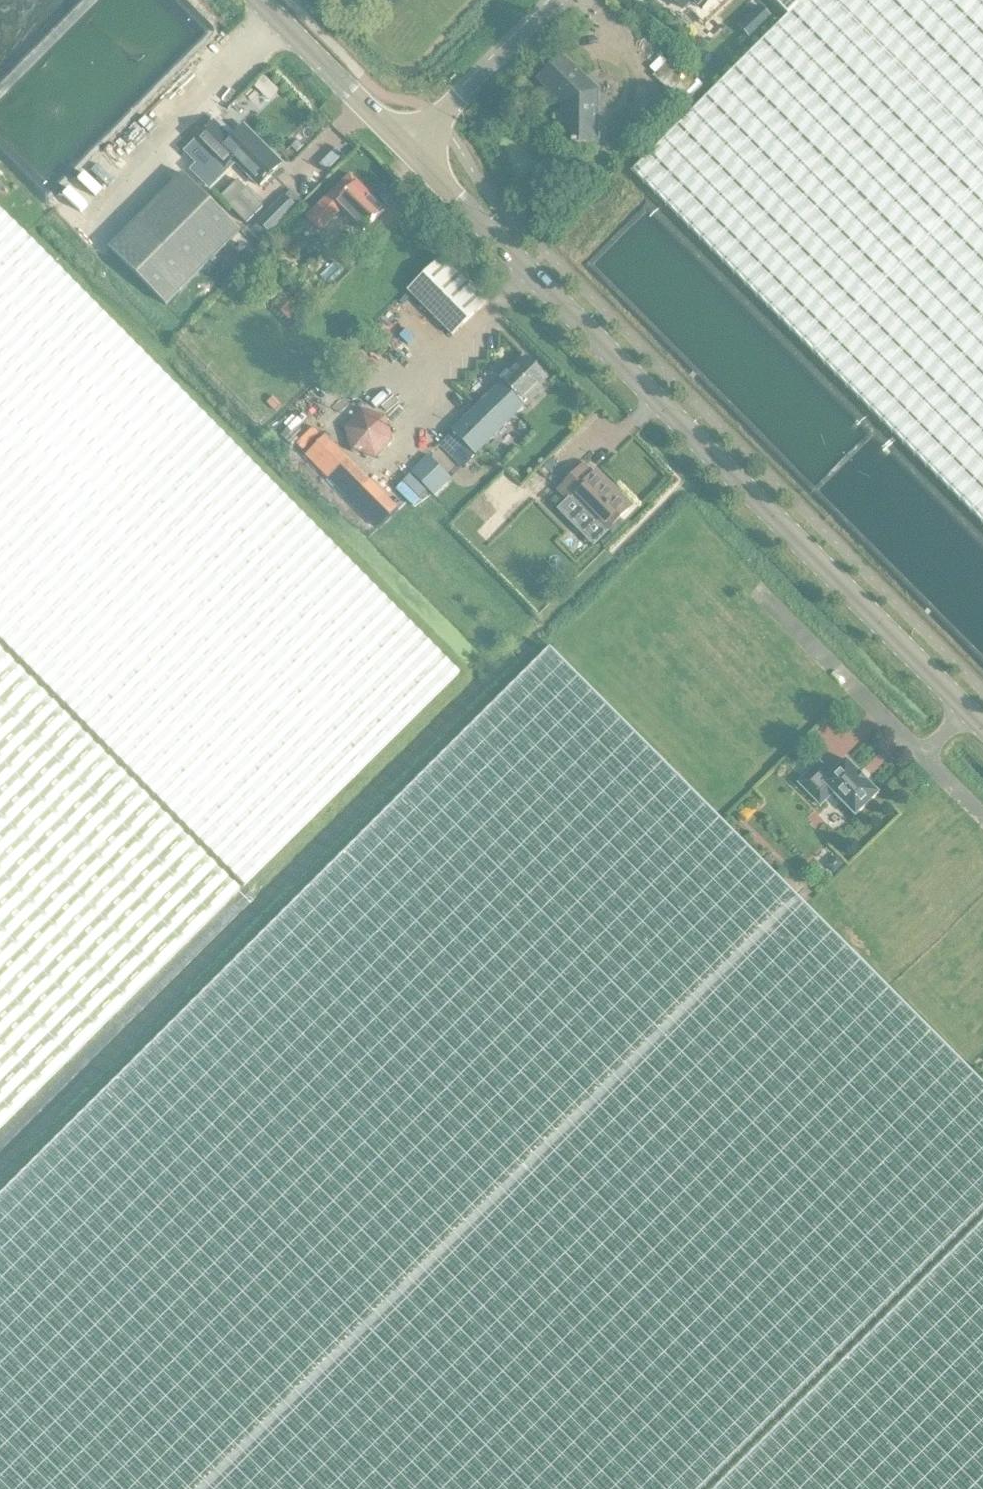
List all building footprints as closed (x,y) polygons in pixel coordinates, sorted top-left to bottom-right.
[(788,14),(632,170),(982,523),(982,0),(773,0),(788,14)] [(682,9),(684,10),(692,2),(702,11),(713,0),(673,0),(682,9)] [(759,6),(738,27),(751,40),(772,19),(759,6)] [(655,73),(652,76),(684,105),(702,86),(696,80),(695,82),(663,52),(649,67),(655,73)] [(597,145),(598,91),(563,56),(539,80),(563,105),(563,144),(597,145)] [(222,150),(259,186),(281,164),(244,127),(222,150)] [(327,197),(307,217),(320,231),(341,211),(363,233),(385,211),(357,182),(350,175),(328,197),(327,197)] [(241,232),(184,176),(111,251),(168,307),(241,232)] [(243,887),(458,674),(0,211),(0,642),(243,887)] [(351,244),(336,259),(345,268),(361,253),(351,244)] [(407,291),(453,337),(486,303),(441,258),(407,291)] [(284,299),(276,308),(291,321),(299,312),(284,299)] [(462,468),(477,455),(539,394),(536,391),(548,379),(526,358),(453,431),(453,432),(439,445),(462,468)] [(363,411),(345,428),(351,454),(377,461),(396,442),(389,417),(363,411)] [(429,456),(411,474),(433,497),(451,479),(429,456)] [(631,507),(585,462),(556,491),(569,504),(576,498),(608,531),(631,507)] [(362,489),(342,468),(329,480),(350,501),(362,489)] [(507,481),(488,501),(498,511),(518,491),(507,481)] [(551,649),(0,1198),(0,1488),(702,1488),(982,1209),(982,1083),(551,649)] [(239,892),(0,651),(0,1127),(239,892)] [(879,794),(847,761),(845,762),(845,763),(832,775),(820,762),(798,783),(820,806),(833,794),(854,815),(856,817),(879,794)] [(838,856),(827,867),(836,876),(847,865),(838,856)] [(717,1488),(982,1488),(982,1224),(717,1488)]
